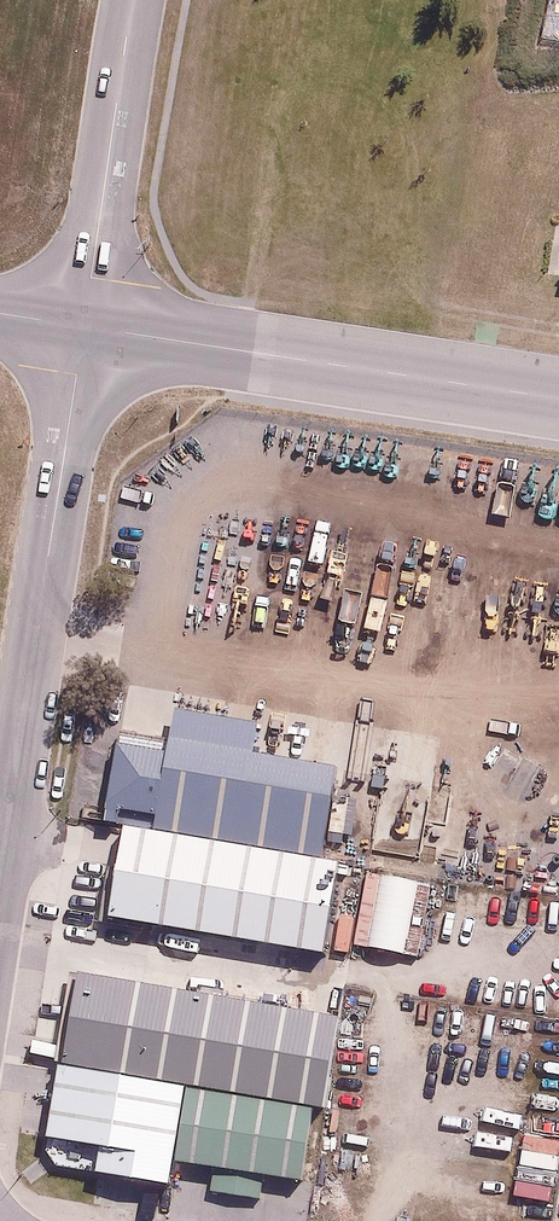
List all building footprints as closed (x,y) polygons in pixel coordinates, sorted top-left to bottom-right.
[(150,747),(103,740),(91,819),(302,851),(316,760),(235,747),(239,721),(156,708),(150,747)] [(307,945),(321,858),(107,825),(93,912),(307,945)] [(64,962),(48,1055),(314,1100),(330,1008),(64,962)] [(180,1088),(40,1067),(29,1135),(95,1145),(92,1167),(166,1179),(168,1164),(180,1088)] [(302,1107),(180,1088),(168,1164),(290,1183),(302,1107)]
